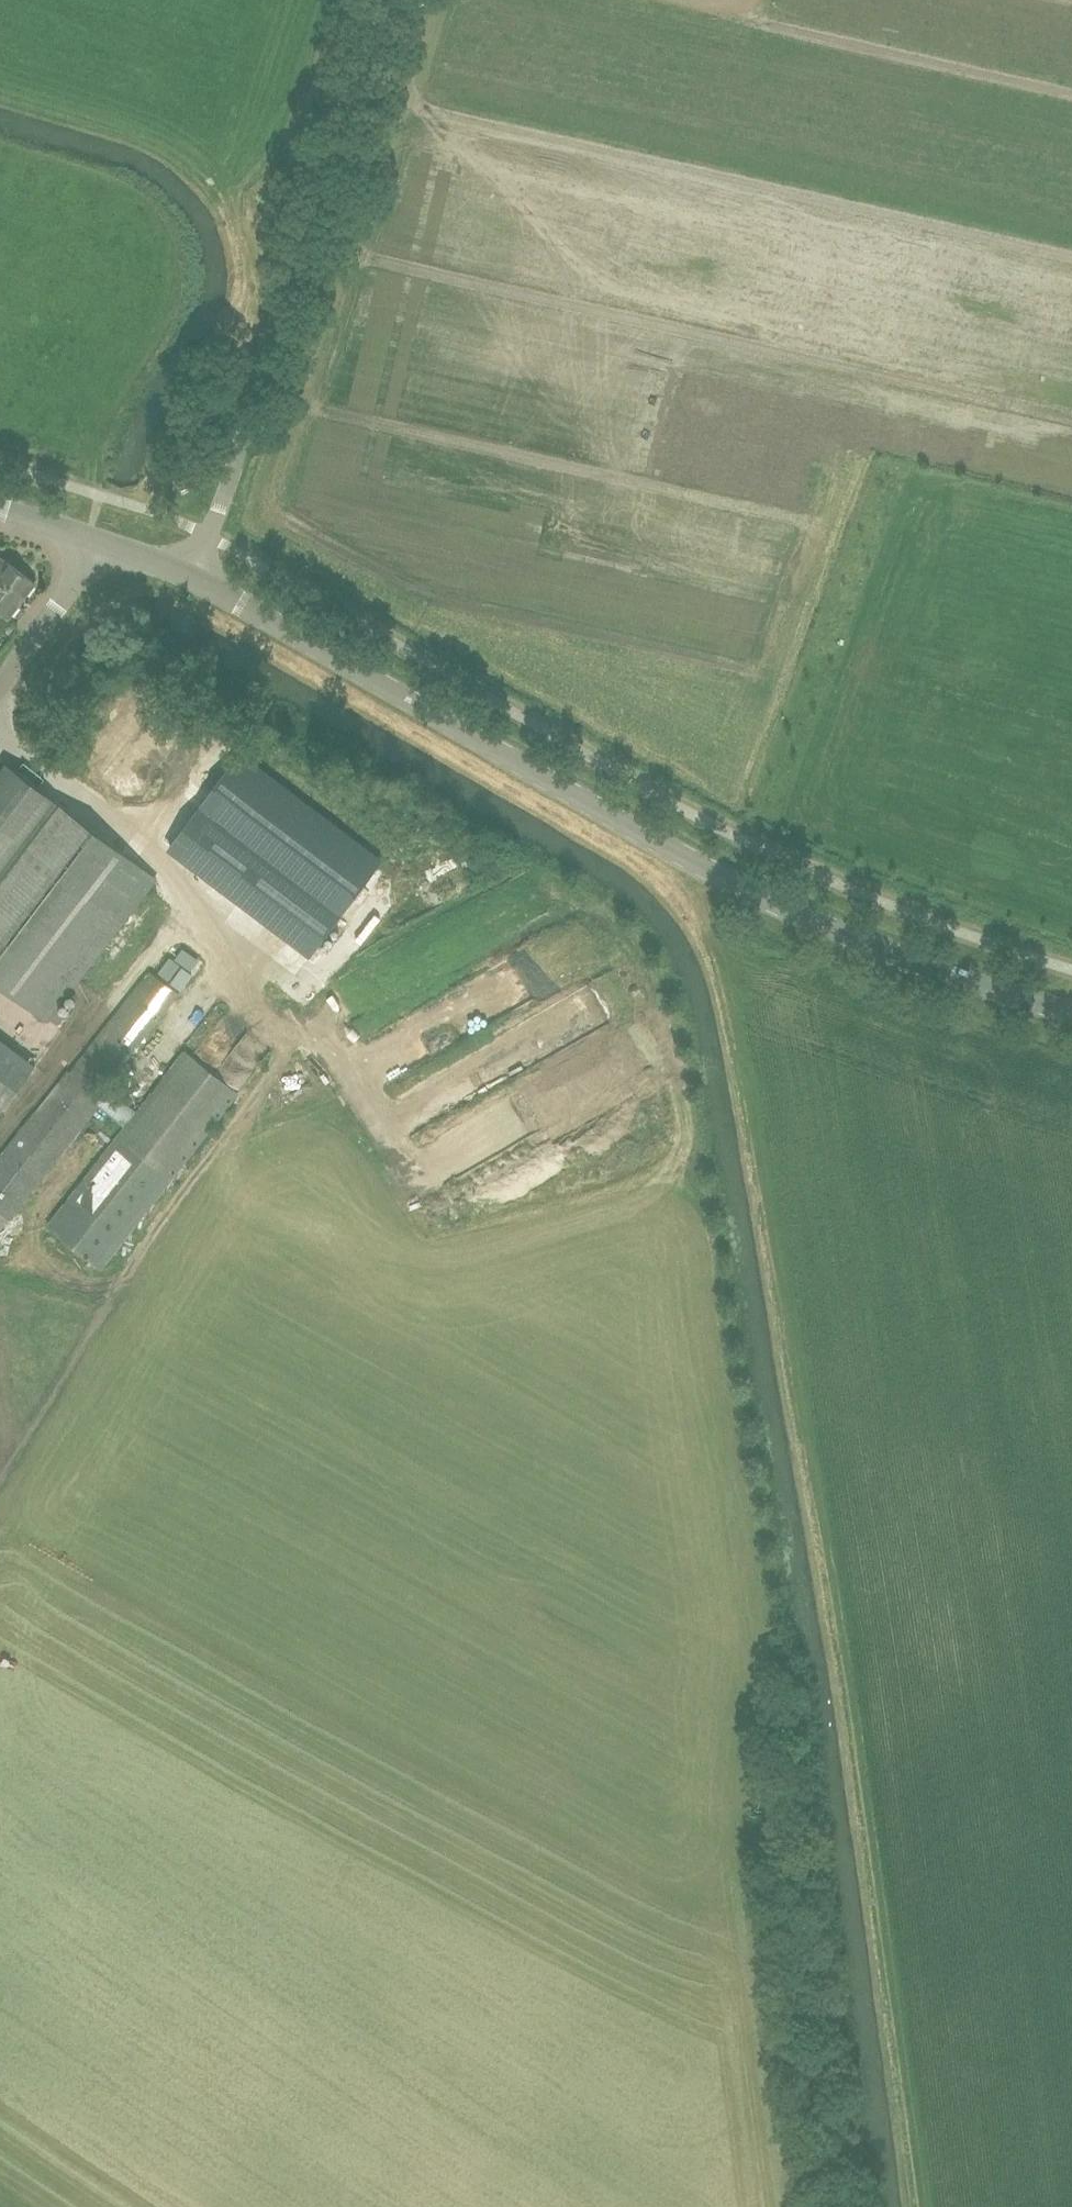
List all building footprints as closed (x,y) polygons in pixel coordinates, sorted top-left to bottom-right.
[(0,570),(0,610),(9,617),(35,583),(7,562),(5,564),(0,570)] [(147,688),(129,725),(145,733),(162,695),(147,688)] [(132,752),(141,765),(165,747),(156,734),(132,752)] [(380,862),(239,755),(170,847),(311,954),(380,862)] [(124,759),(114,776),(123,782),(133,764),(124,759)] [(154,878),(101,838),(104,834),(33,781),(8,762),(5,766),(0,773),(0,985),(47,1020),(154,878)] [(386,848),(377,871),(389,876),(399,852),(386,848)] [(487,914),(502,908),(496,894),(481,900),(487,914)] [(172,1182),(239,1094),(185,1053),(138,1112),(111,1089),(183,998),(148,973),(70,1074),(68,1071),(0,1159),(0,1233),(100,1107),(127,1126),(116,1139),(46,1227),(99,1270),(172,1182)] [(515,1063),(614,1021),(600,989),(501,1031),(515,1063)] [(1,1114),(36,1069),(0,1041),(0,1116),(1,1114)] [(256,1069),(248,1080),(256,1085),(270,1064),(243,1047),(236,1056),(256,1069)]
